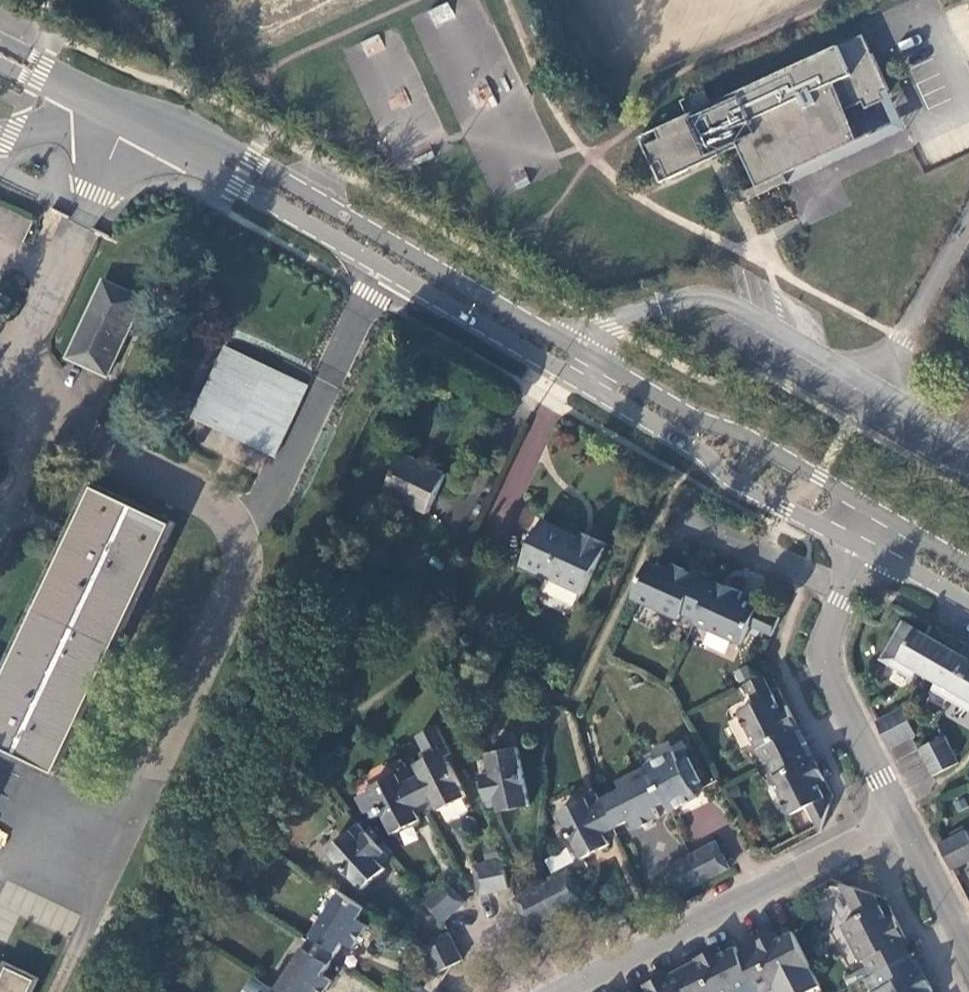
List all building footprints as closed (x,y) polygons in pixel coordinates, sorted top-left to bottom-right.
[(434,23),(453,17),(448,3),(430,8),(434,23)] [(691,113),(659,128),(663,138),(647,145),(655,164),(664,160),(672,178),(691,169),(690,165),(740,142),(760,186),(787,174),(820,159),(863,140),(848,108),(865,100),(868,107),(887,98),(884,92),(891,88),(866,33),(703,108),(691,113)] [(696,95),(685,100),(691,113),(703,108),(696,95)] [(787,174),(791,182),(824,166),(820,159),(787,174)] [(155,295),(116,275),(79,345),(103,358),(100,363),(115,370),(132,339),(129,338),(138,321),(140,322),(155,295)] [(257,438),(291,372),(236,344),(204,411),(257,438)] [(319,385),(291,372),(257,438),(285,452),(319,385)] [(511,517),(556,426),(537,416),(492,508),(511,517)] [(454,475),(410,454),(392,494),(435,514),(454,475)] [(63,777),(182,522),(99,483),(0,689),(0,746),(63,777)] [(530,566),(594,598),(618,546),(589,531),(586,537),(549,519),(530,566)] [(669,571),(648,562),(631,599),(679,621),(682,615),(696,621),(710,589),(683,577),(685,571),(672,565),(669,571)] [(714,583),(685,571),(683,577),(710,589),(714,583)] [(772,637),(780,618),(738,600),(741,593),(714,581),(714,583),(710,589),(696,621),(694,625),(742,646),(750,627),(772,637)] [(928,676),(945,646),(904,622),(882,660),(914,678),(919,671),(928,676)] [(945,646),(928,676),(937,682),(933,690),(952,701),(968,671),(968,649),(966,647),(961,655),(945,646)] [(952,701),(968,711),(968,671),(952,701)] [(765,765),(768,764),(798,747),(791,733),(799,730),(786,707),(780,710),(763,676),(744,685),(755,705),(739,714),(765,765)] [(903,708),(876,722),(883,737),(910,723),(903,708)] [(910,723),(883,737),(890,749),(916,736),(910,723)] [(430,758),(407,769),(424,805),(434,801),(439,811),(466,798),(446,758),(452,755),(438,728),(419,737),(430,758)] [(945,737),(918,751),(925,764),(951,750),(945,737)] [(807,808),(817,828),(821,833),(825,822),(829,808),(818,786),(825,782),(812,758),(806,763),(798,747),(768,764),(776,777),(773,779),(791,816),(807,808)] [(489,759),(478,761),(487,804),(497,801),(501,813),(529,807),(517,749),(488,754),(489,759)] [(925,764),(932,778),(959,764),(951,750),(925,764)] [(688,758),(679,763),(684,771),(693,766),(688,758)] [(667,804),(671,813),(698,799),(696,795),(692,788),(701,783),(693,766),(684,771),(679,763),(678,760),(651,774),(652,775),(667,804)] [(407,769),(397,775),(370,789),(394,834),(421,820),(415,810),(424,805),(407,769)] [(654,809),(667,804),(652,775),(599,803),(601,806),(614,830),(631,821),(635,831),(659,819),(654,809)] [(701,783),(692,788),(696,795),(705,790),(701,783)] [(595,795),(586,799),(592,810),(601,806),(599,803),(595,795)] [(604,835),(614,830),(601,806),(592,810),(586,799),(559,813),(583,860),(610,846),(607,842),(604,835)] [(430,816),(439,811),(434,801),(424,805),(430,816)] [(424,805),(415,810),(421,820),(430,816),(424,805)] [(614,830),(604,835),(607,842),(617,837),(614,830)] [(938,845),(953,872),(968,864),(968,839),(965,831),(938,845)] [(388,857),(367,834),(338,861),(365,893),(388,873),(380,864),(388,857)] [(729,870),(726,863),(716,843),(690,857),(703,883),(729,870)] [(677,897),(703,883),(690,857),(664,870),(677,897)] [(480,896),(509,889),(503,860),(474,866),(480,896)] [(554,914),(581,901),(567,874),(541,887),(554,914)] [(423,901),(443,923),(465,904),(445,881),(423,901)] [(875,896),(861,891),(842,885),(858,917),(842,926),(861,963),(864,961),(872,976),(865,980),(872,991),(880,991),(881,991),(932,991),(927,981),(920,984),(908,959),(893,933),(900,929),(894,918),(887,921),(875,896)] [(554,914),(541,887),(515,901),(527,928),(554,914)] [(366,910),(340,893),(309,943),(334,959),(345,943),(353,949),(368,926),(359,921),(366,910)] [(908,959),(912,956),(905,942),(906,941),(900,929),(893,933),(908,959)] [(821,987),(793,933),(780,940),(776,933),(764,939),(768,946),(741,959),(758,991),(810,991),(821,987)] [(449,934),(423,948),(436,974),(462,961),(449,934)] [(752,945),(754,947),(739,954),(741,959),(768,946),(764,939),(752,945)] [(309,943),(277,991),(326,991),(332,981),(323,976),(334,959),(309,943)] [(694,991),(758,991),(741,959),(739,954),(736,949),(722,955),(719,948),(708,954),(711,961),(685,974),(694,991)] [(697,961),(682,969),(685,974),(711,961),(708,954),(696,960),(697,961)] [(43,978),(0,956),(0,991),(36,991),(43,978)] [(920,984),(927,981),(921,969),(919,970),(912,956),(908,959),(920,984)] [(667,975),(656,981),(659,987),(685,974),(682,969),(668,976),(667,975)] [(685,974),(659,987),(656,981),(644,986),(647,991),(694,991),(685,974)]
